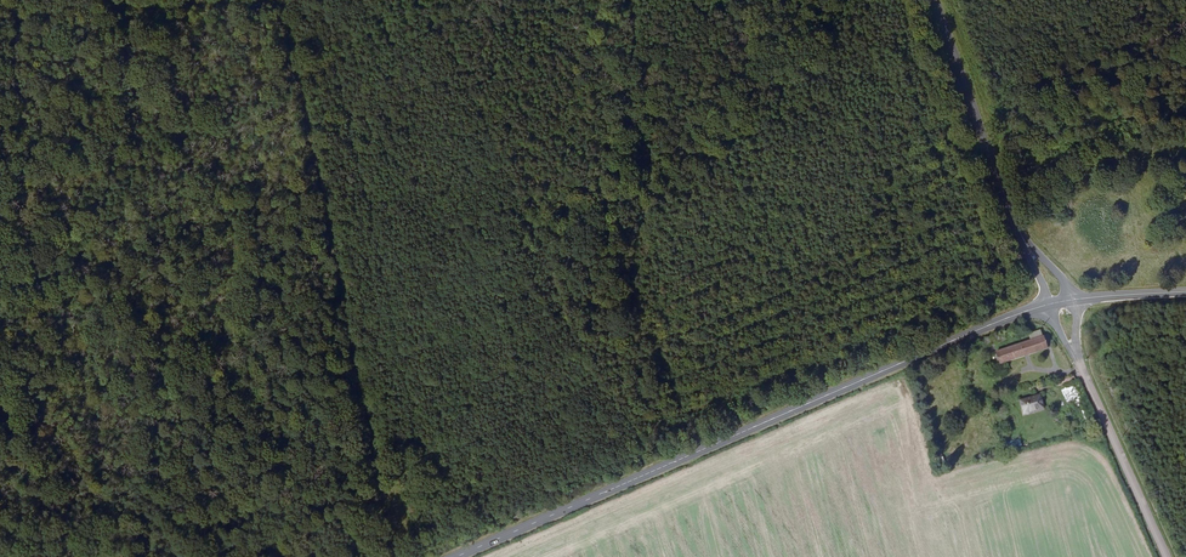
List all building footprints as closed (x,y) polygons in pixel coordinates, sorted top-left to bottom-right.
[(1030,339),(1043,335),(1042,330),(1029,333),(1030,339)] [(1043,337),(994,354),(998,367),(1047,350),(1043,337)] [(1076,385),(1062,390),(1067,402),(1080,397),(1076,385)] [(1042,396),(1021,401),(1025,415),(1045,410),(1042,396)] [(1011,451),(1023,447),(1020,438),(1008,442),(1011,451)]
